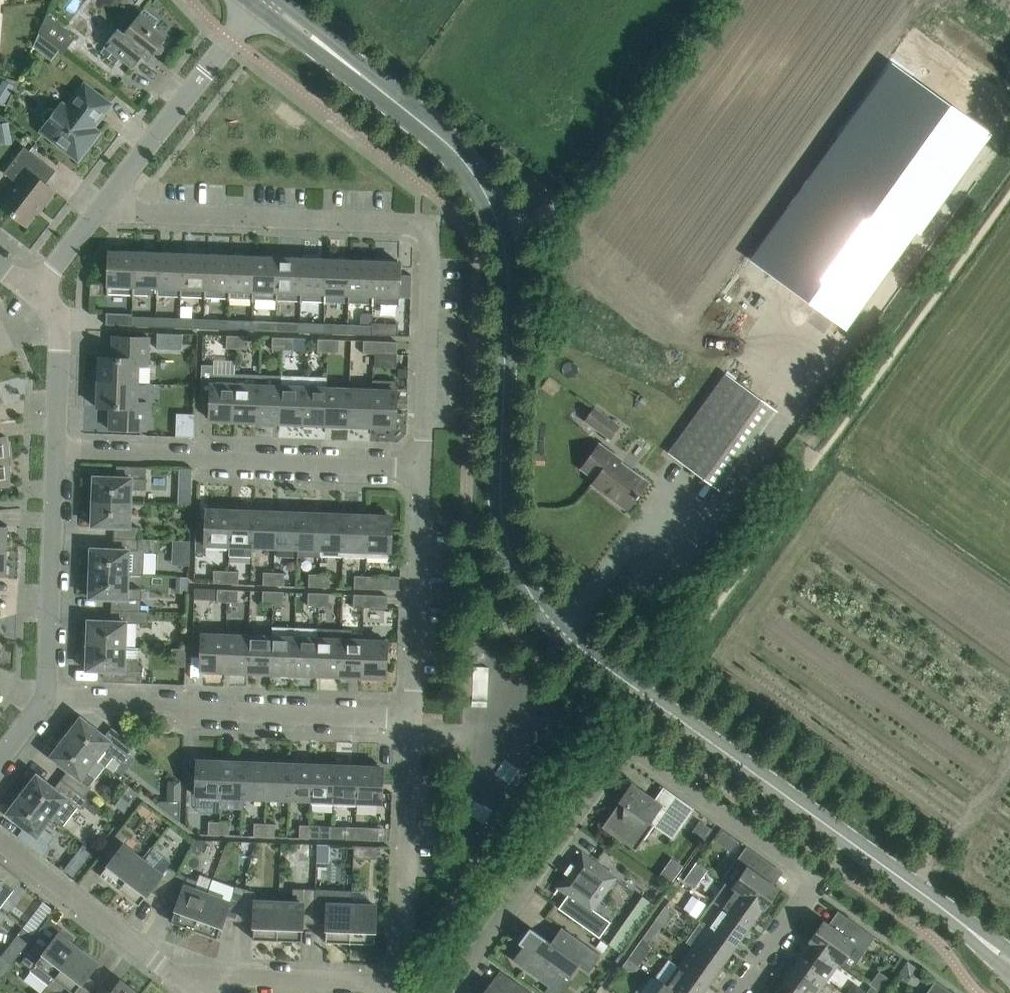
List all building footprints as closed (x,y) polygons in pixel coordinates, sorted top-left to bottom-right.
[(166,38),(153,27),(159,20),(144,8),(124,34),(118,29),(105,45),(133,68),(142,57),(148,61),(155,52),(157,54),(161,53),(164,49),(164,45),(162,44),(166,38)] [(76,36),(47,14),(39,33),(50,42),(64,52),(76,36)] [(39,33),(33,46),(41,53),(50,42),(39,33)] [(907,72),(765,269),(840,323),(981,126),(907,72)] [(0,87),(0,102),(4,105),(16,87),(4,80),(0,87)] [(78,160),(100,132),(93,127),(111,104),(85,84),(68,107),(63,103),(57,110),(53,109),(49,109),(45,112),(44,116),(44,120),(47,123),(41,131),(78,160)] [(0,125),(0,137),(2,147),(15,145),(11,123),(0,125)] [(46,184),(56,170),(25,146),(4,173),(17,183),(0,205),(26,225),(41,206),(42,208),(55,191),(46,184)] [(133,296),(135,251),(110,250),(109,268),(108,268),(107,295),(108,295),(108,293),(133,294),(133,296)] [(157,297),(159,252),(135,251),(133,296),(134,296),(134,294),(157,295),(157,297)] [(181,298),(183,253),(159,252),(157,297),(158,297),(158,295),(181,296),(181,298)] [(205,299),(207,254),(183,253),(181,298),(182,298),(182,296),(205,297),(205,299)] [(229,300),(231,255),(207,254),(205,299),(206,299),(206,297),(229,297),(229,300)] [(253,301),(255,256),(231,255),(229,300),(230,300),(230,297),(252,298),(252,301),(253,301)] [(277,301),(279,257),(255,256),(253,301),(254,301),(254,298),(276,299),(276,301),(277,301)] [(301,302),(303,258),(279,257),(277,301),(278,302),(278,299),(300,300),(300,302),(301,302)] [(325,303),(327,259),(303,258),(301,302),(302,302),(302,300),(325,301),(324,303),(325,303)] [(349,304),(351,260),(327,259),(325,303),(326,303),(326,301),(348,302),(348,304),(349,304)] [(373,305),(375,261),(351,260),(349,304),(350,304),(350,302),(372,303),(372,305),(373,305)] [(399,304),(400,279),(399,279),(399,261),(375,261),(373,305),(374,305),(374,303),(399,304)] [(102,295),(102,284),(91,283),(91,294),(102,295)] [(132,325),(132,316),(133,316),(133,313),(106,312),(106,324),(132,325)] [(360,315),(360,324),(372,325),(372,322),(372,313),(363,312),(360,315)] [(156,317),(133,316),(132,316),(132,325),(156,326),(156,317)] [(180,327),(180,318),(156,317),(156,326),(180,327)] [(204,328),(204,319),(180,318),(180,327),(204,328)] [(228,329),(228,319),(204,319),(204,328),(228,329)] [(252,330),(252,320),(228,319),(228,329),(252,330)] [(276,331),(276,321),(252,320),(252,330),(276,331)] [(300,332),(300,322),(276,321),(276,331),(300,332)] [(324,333),(324,323),(300,322),(300,332),(324,333)] [(398,335),(398,323),(372,322),(372,325),(372,334),(398,335)] [(348,333),(348,324),(324,323),(324,333),(348,333)] [(372,325),(360,324),(348,324),(348,333),(372,334),(372,325)] [(149,365),(150,337),(112,335),(112,357),(98,356),(98,370),(94,369),(93,381),(139,383),(139,365),(149,365)] [(237,348),(237,335),(227,335),(226,348),(237,348)] [(248,349),(248,336),(237,335),(237,348),(248,349)] [(283,350),(283,337),(272,337),(272,349),(283,350)] [(293,350),(294,337),(283,337),(283,350),(293,350)] [(328,352),(329,339),(318,338),(318,351),(328,352)] [(339,352),(339,339),(329,339),(328,352),(339,352)] [(374,353),(374,340),(364,340),(363,353),(374,353)] [(397,354),(398,341),(374,340),(374,353),(397,354)] [(234,420),(236,374),(214,373),(214,364),(202,364),(201,396),(212,396),(211,419),(214,419),(214,422),(231,423),(231,419),(234,420)] [(399,367),(399,378),(408,378),(409,368),(399,367)] [(720,489),(777,410),(727,373),(669,453),(720,489)] [(257,424),(259,375),(236,374),(234,420),(244,420),(244,424),(257,424)] [(280,421),(282,376),(259,375),(257,424),(270,424),(270,421),(280,421)] [(302,426),(304,377),(282,376),(280,421),(289,422),(289,425),(302,426)] [(325,423),(327,388),(327,378),(304,377),(302,426),(316,426),(316,423),(325,423)] [(394,426),(396,390),(396,380),(373,379),(372,389),(371,425),(374,425),(374,428),(391,429),(391,425),(394,426)] [(147,430),(148,402),(138,401),(139,383),(93,381),(93,393),(97,393),(96,407),(110,407),(109,428),(147,430)] [(348,427),(349,389),(327,388),(325,423),(335,423),(335,427),(348,427)] [(371,425),(372,389),(349,389),(348,427),(361,428),(361,424),(371,425)] [(620,426),(594,407),(585,420),(611,439),(620,426)] [(0,436),(0,461),(10,460),(9,444),(6,444),(6,436),(0,436)] [(648,482),(615,458),(615,455),(599,443),(581,468),(596,479),(592,484),(628,510),(648,482)] [(533,456),(533,466),(545,466),(545,456),(533,456)] [(9,476),(11,476),(10,460),(0,461),(0,485),(10,485),(9,476)] [(146,489),(146,467),(117,466),(116,477),(94,476),(93,501),(131,502),(131,489),(146,489)] [(180,487),(179,504),(192,505),(193,487),(180,487)] [(130,526),(131,502),(93,501),(92,525),(114,526),(114,538),(139,539),(139,527),(130,526)] [(229,545),(231,510),(227,510),(228,506),(211,505),(211,509),(207,509),(207,523),(196,522),(195,552),(206,552),(206,544),(229,545)] [(252,546),(254,507),(241,507),(240,510),(231,510),(229,545),(252,546)] [(275,547),(276,511),(267,511),(267,508),(254,507),(252,546),(275,547)] [(298,548),(299,509),(286,508),(286,512),(276,511),(275,547),(298,548)] [(321,548),(322,513),(312,513),(312,509),(299,509),(298,548),(321,548)] [(343,556),(345,510),(332,510),(332,514),(322,513),(321,548),(320,555),(343,556)] [(366,557),(368,515),(358,515),(358,511),(345,510),(343,556),(366,557)] [(389,558),(391,516),(388,516),(388,512),(371,511),(371,515),(368,515),(366,557),(389,558)] [(150,539),(139,539),(114,538),(113,549),(91,548),(90,573),(128,574),(144,575),(144,553),(150,553),(150,539)] [(172,539),(171,565),(191,565),(192,540),(172,539)] [(173,591),(190,592),(191,566),(174,566),(173,591)] [(228,583),(229,570),(214,570),(214,583),(228,583)] [(239,583),(239,571),(229,570),(228,583),(239,583)] [(274,585),(274,572),(264,572),(263,584),(274,585)] [(284,585),(285,572),(274,572),(274,585),(284,585)] [(141,611),(141,610),(142,588),(127,588),(128,574),(90,573),(89,597),(111,598),(111,609),(141,611)] [(319,587),(320,574),(309,573),(309,586),(319,587)] [(330,587),(330,574),(320,574),(319,587),(330,587)] [(365,588),(365,575),(355,575),(354,588),(365,588)] [(388,589),(389,576),(365,575),(365,588),(388,589)] [(194,588),(194,600),(201,600),(206,595),(206,588),(194,588)] [(227,602),(228,589),(217,589),(217,601),(227,602)] [(238,602),(239,589),(228,589),(227,602),(238,602)] [(273,604),(274,591),(263,590),(262,603),(273,604)] [(284,604),(284,591),(274,591),(273,604),(284,604)] [(319,605),(319,593),(308,592),(308,605),(319,605)] [(329,606),(330,593),(319,593),(319,605),(329,606)] [(364,607),(365,594),(354,594),(354,607),(364,607)] [(388,608),(388,595),(365,594),(364,607),(388,608)] [(125,646),(126,622),(148,623),(148,611),(141,610),(141,611),(111,609),(111,621),(88,620),(87,645),(125,646)] [(293,676),(295,626),(272,625),(272,636),(270,671),(280,672),(280,675),(293,676)] [(316,673),(318,627),(295,626),(293,676),(306,676),(306,673),(316,673)] [(339,678),(341,628),(318,627),(316,673),(326,673),(326,677),(339,678)] [(362,675),(363,640),(363,632),(351,632),(351,628),(341,628),(339,678),(352,678),(352,675),(362,675)] [(225,670),(226,634),(203,634),(201,669),(205,669),(205,673),(221,673),(221,670),(225,670)] [(248,674),(249,635),(226,634),(225,670),(235,670),(234,674),(248,674)] [(270,671),(272,636),(249,635),(248,674),(261,675),(261,671),(270,671)] [(385,676),(386,640),(363,640),(362,675),(365,675),(365,679),(381,679),(382,676),(385,676)] [(139,671),(139,660),(125,659),(125,646),(87,645),(87,669),(109,670),(108,681),(142,683),(143,671),(139,671)] [(135,745),(112,726),(105,735),(81,717),(66,737),(95,760),(105,767),(113,756),(121,763),(128,754),(135,745)] [(81,779),(95,760),(66,737),(51,756),(68,770),(61,779),(84,796),(91,787),(81,779)] [(220,796),(221,761),(218,760),(218,757),(202,756),(201,760),(198,760),(197,795),(220,796)] [(243,797),(244,758),(231,757),(231,761),(221,761),(220,796),(243,797)] [(266,798),(267,762),(257,762),(257,758),(244,758),(243,797),(266,798)] [(288,798),(290,760),(277,759),(277,763),(267,762),(266,798),(288,798)] [(311,799),(313,764),(303,764),(303,760),(290,760),(288,798),(311,799)] [(334,800),(336,761),(322,761),(322,764),(313,764),(311,799),(311,803),(334,804),(334,800)] [(357,801),(358,766),(349,765),(349,762),(336,761),(334,800),(334,804),(357,805),(357,801)] [(380,802),(382,767),(378,766),(378,763),(362,762),(362,766),(358,766),(357,801),(380,802)] [(84,796),(61,779),(54,788),(37,774),(22,794),(51,817),(63,825),(78,806),(81,809),(88,799),(84,796)] [(673,838),(694,808),(663,786),(654,799),(632,784),(619,801),(623,803),(617,811),(614,809),(602,826),(636,850),(646,836),(642,833),(651,819),(666,829),(664,832),(673,838)] [(115,804),(125,812),(140,793),(129,785),(115,804)] [(43,827),(51,817),(22,794),(7,813),(24,827),(17,836),(44,856),(51,847),(48,844),(55,836),(43,827)] [(175,802),(168,812),(180,821),(181,805),(175,802)] [(700,820),(693,831),(704,838),(711,828),(700,820)] [(219,834),(219,821),(209,821),(208,834),(219,834)] [(229,834),(230,822),(219,821),(219,834),(229,834)] [(264,836),(265,823),(254,822),(254,835),(264,836)] [(275,836),(275,823),(265,823),(264,836),(275,836)] [(310,837),(310,825),(300,824),(299,837),(310,837)] [(320,838),(321,825),(310,825),(310,837),(320,838)] [(355,839),(356,826),(345,826),(345,839),(355,839)] [(379,840),(379,827),(356,826),(355,839),(379,840)] [(118,890),(142,859),(123,845),(129,837),(119,829),(104,849),(113,857),(100,874),(119,889),(118,890)] [(199,854),(207,840),(195,839),(190,849),(199,854)] [(331,844),(317,844),(317,861),(330,862),(331,844)] [(378,858),(379,846),(354,845),(354,857),(378,858)] [(764,878),(774,865),(746,845),(736,860),(722,879),(726,882),(726,881),(765,909),(779,889),(764,878)] [(567,874),(554,893),(555,894),(560,887),(569,893),(558,908),(600,937),(611,921),(592,908),(615,877),(593,861),(577,850),(576,851),(581,854),(574,865),(571,863),(570,864),(572,866),(567,872),(565,871),(565,872),(567,874)] [(165,893),(177,872),(167,867),(162,874),(142,859),(118,890),(119,891),(120,890),(139,904),(152,887),(165,893)] [(697,861),(690,870),(702,879),(708,869),(697,861)] [(21,879),(0,862),(0,907),(21,879)] [(72,862),(65,872),(73,879),(81,869),(72,862)] [(697,876),(690,871),(683,880),(691,886),(697,876)] [(194,930),(207,894),(194,889),(197,880),(187,876),(177,872),(165,893),(179,900),(171,921),(193,929),(193,930),(194,930)] [(726,881),(726,882),(712,901),(721,906),(749,927),(763,908),(765,909),(726,881)] [(240,916),(245,888),(236,885),(230,902),(207,894),(194,930),(195,929),(217,937),(226,914),(240,916)] [(277,941),(279,902),(255,901),(255,891),(245,888),(240,916),(254,916),(253,938),(277,939),(277,941)] [(315,919),(316,889),(293,888),(292,902),(279,902),(277,941),(278,941),(278,939),(302,940),(303,918),(315,919)] [(350,943),(352,904),(327,904),(328,894),(316,893),(316,889),(315,919),(326,919),(326,941),(350,942),(350,943)] [(677,905),(684,894),(677,889),(669,900),(677,905)] [(375,943),(376,905),(352,904),(350,943),(351,943),(351,942),(375,943)] [(665,926),(676,912),(666,905),(655,919),(665,926)] [(749,927),(721,906),(707,926),(735,946),(749,927)] [(624,925),(613,940),(622,947),(642,919),(638,916),(627,928),(624,925)] [(865,951),(875,937),(847,917),(838,930),(823,920),(809,940),(841,963),(855,944),(865,951)] [(649,944),(663,925),(665,927),(665,926),(655,919),(642,939),(649,944)] [(735,946),(707,926),(698,920),(685,940),(693,946),(721,966),(735,946)] [(589,971),(601,954),(600,954),(562,927),(562,926),(551,941),(530,927),(519,942),(523,946),(513,959),(549,985),(559,971),(569,978),(579,964),(589,971)] [(74,938),(62,928),(46,948),(37,941),(21,961),(31,968),(30,970),(49,985),(55,978),(79,947),(78,947),(77,948),(71,942),(74,938)] [(651,947),(648,945),(649,944),(642,939),(634,949),(628,958),(638,965),(651,947)] [(841,963),(809,940),(811,942),(797,961),(826,981),(839,962),(841,964),(841,963)] [(602,941),(597,949),(604,954),(610,946),(602,941)] [(721,966),(693,946),(679,965),(707,986),(721,966)] [(97,963),(78,948),(79,947),(55,978),(74,992),(89,992),(95,986),(85,979),(97,963)] [(638,965),(628,958),(620,970),(624,972),(636,971),(639,966),(638,965)] [(908,960),(899,973),(907,979),(916,966),(908,960)] [(797,961),(783,980),(801,992),(817,992),(826,981),(797,961)] [(707,986),(679,965),(665,984),(663,983),(676,992),(702,992),(707,986)] [(879,971),(870,984),(872,985),(879,990),(888,977),(879,971)] [(783,980),(774,992),(801,992),(783,980)] [(935,980),(926,992),(954,992),(935,980)] [(120,981),(111,992),(136,992),(120,981)] [(516,981),(507,992),(533,992),(516,981)] [(490,982),(483,992),(505,992),(490,982)] [(663,983),(656,992),(676,992),(663,983)]
